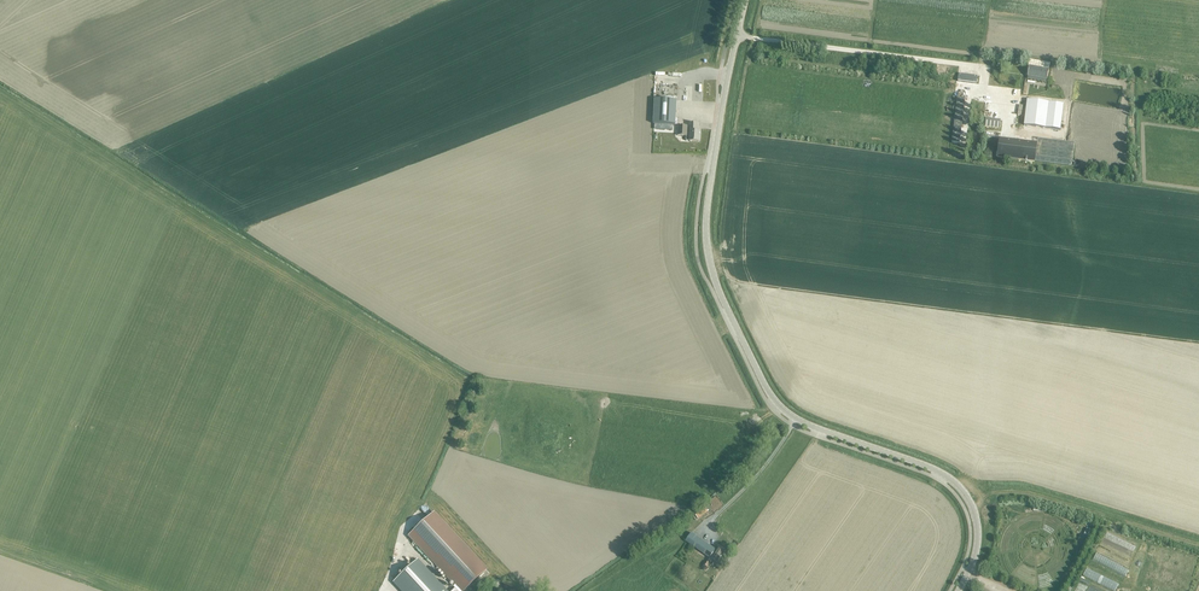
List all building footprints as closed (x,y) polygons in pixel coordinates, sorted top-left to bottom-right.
[(1047,80),(1049,69),(1029,66),(1027,76),(1047,80)] [(959,73),(958,82),(973,84),(976,84),(977,76),(973,75),(959,73)] [(1054,102),(1018,96),(1015,117),(1051,123),(1054,102)] [(957,97),(956,110),(963,111),(965,98),(957,97)] [(654,99),(653,123),(675,124),(676,100),(654,99)] [(985,119),(984,127),(999,129),(1000,121),(985,119)] [(686,141),(690,141),(690,142),(700,142),(701,132),(699,132),(699,124),(691,124),(690,133),(687,133),(687,126),(678,126),(678,136),(686,136),(686,141)] [(1000,138),(997,157),(1035,162),(1037,143),(1000,138)] [(1037,143),(1035,162),(1071,166),(1074,143),(1041,139),(1038,139),(1037,143)] [(704,506),(694,513),(698,519),(708,512),(704,506)] [(408,535),(454,585),(453,587),(454,588),(452,590),(463,590),(486,569),(433,512),(408,535)] [(717,564),(725,552),(719,548),(716,551),(691,534),(686,542),(717,564)] [(1083,536),(1080,543),(1085,546),(1088,539),(1083,536)] [(393,582),(402,590),(447,590),(418,559),(393,582)]
